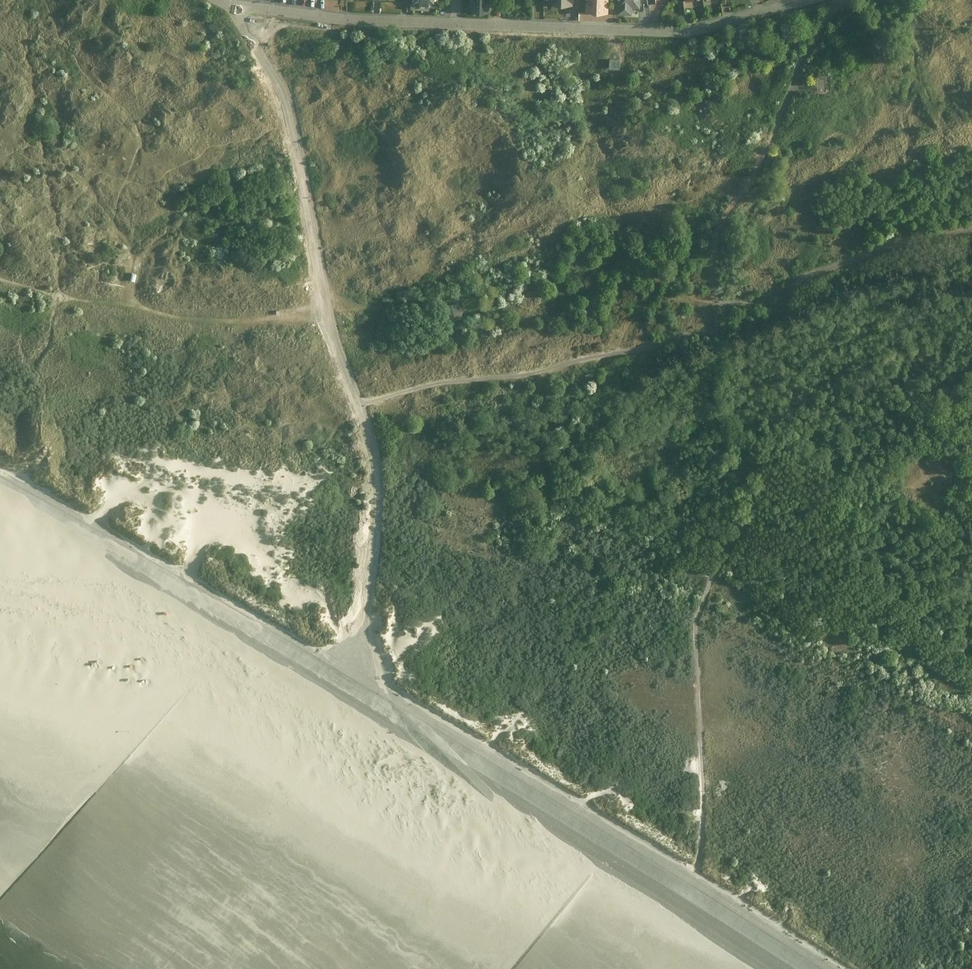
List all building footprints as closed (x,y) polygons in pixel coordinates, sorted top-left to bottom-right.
[(438,7),(439,0),(411,0),(411,9),(429,10),(429,7),(438,7)] [(489,12),(489,0),(472,0),(472,12),(489,12)] [(609,13),(609,0),(586,0),(586,12),(609,13)] [(640,0),(617,0),(617,7),(631,8),(639,8),(640,0)] [(620,60),(610,60),(609,69),(620,69),(620,60)] [(462,324),(458,310),(446,314),(451,327),(462,324)]
